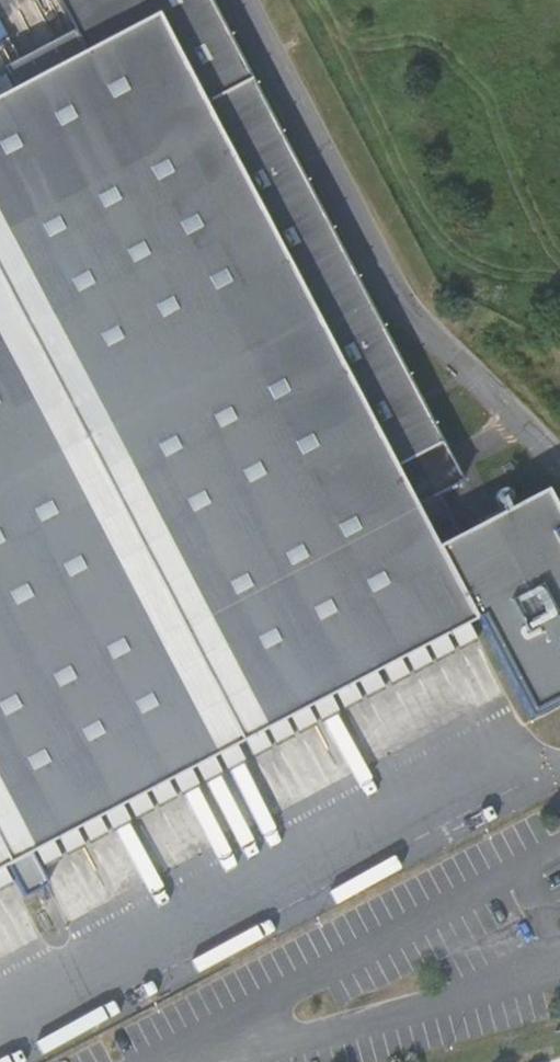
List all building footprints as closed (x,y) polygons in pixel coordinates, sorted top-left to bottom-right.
[(0,94),(0,871),(474,625),(481,622),(531,715),(559,699),(559,551),(550,534),(559,529),(559,520),(545,490),(500,512),(435,545),(414,509),(464,483),(445,446),(422,403),(417,393),(210,0),(55,0),(82,51),(0,94)]
